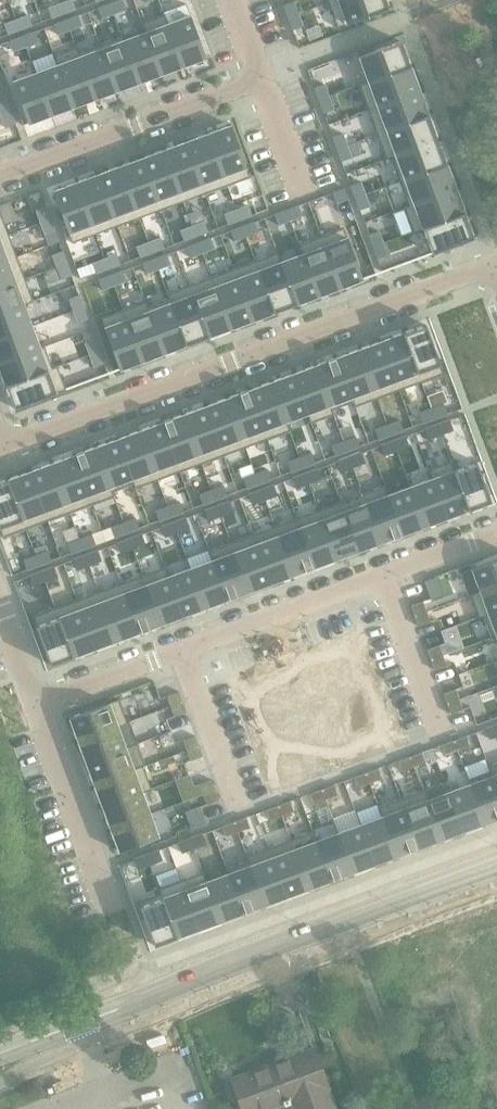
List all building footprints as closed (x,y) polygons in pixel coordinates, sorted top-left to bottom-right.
[(60,4),(64,14),(76,10),(73,0),(71,0),(60,4)] [(123,0),(110,5),(114,15),(126,10),(123,0)] [(328,3),(338,28),(389,9),(386,0),(338,0),(328,3)] [(294,2),(284,6),(288,18),(298,14),(294,2)] [(60,4),(48,9),(51,19),(64,14),(60,4)] [(110,5),(98,9),(102,19),(114,15),(110,5)] [(298,14),(288,18),(293,30),(303,26),(298,14)] [(164,15),(142,24),(161,75),(183,67),(164,15)] [(165,15),(164,15),(183,67),(206,58),(191,17),(169,25),(165,15)] [(29,16),(16,20),(20,30),(32,26),(29,16)] [(79,17),(66,21),(70,31),(82,27),(79,17)] [(16,20),(4,25),(7,35),(20,30),(16,20)] [(66,21),(54,26),(58,36),(70,31),(66,21)] [(123,36),(122,37),(139,83),(161,75),(142,24),(145,33),(125,41),(123,36)] [(35,33),(22,37),(26,47),(38,43),(35,33)] [(22,37),(10,42),(14,52),(26,47),(22,37)] [(122,37),(100,45),(117,91),(139,83),(122,37)] [(369,82),(359,85),(359,86),(410,67),(401,42),(360,57),(369,82)] [(77,48),(76,48),(95,99),(117,91),(100,45),(79,52),(77,48)] [(76,48),(54,56),(73,107),(95,99),(76,48)] [(57,66),(36,74),(51,116),(73,107),(54,56),(57,66)] [(410,67),(359,86),(368,110),(419,91),(410,67)] [(36,74),(13,82),(29,124),(51,116),(36,74)] [(325,85),(315,88),(319,101),(329,97),(325,85)] [(419,91),(368,110),(377,135),(428,116),(419,91)] [(329,97),(319,101),(324,113),(334,109),(329,97)] [(0,103),(0,112),(1,116),(11,112),(7,100),(0,103)] [(11,112),(1,116),(6,128),(16,125),(11,112)] [(428,116),(377,135),(386,159),(438,140),(428,116)] [(232,126),(209,135),(228,186),(251,177),(232,126)] [(343,134),(333,137),(337,150),(347,146),(343,134)] [(209,135),(187,143),(206,194),(228,186),(209,135)] [(438,140),(386,159),(387,160),(391,158),(400,182),(447,165),(438,140)] [(187,143),(165,151),(184,202),(206,194),(187,143)] [(347,146),(337,150),(342,162),(352,158),(347,146)] [(165,151),(143,159),(162,210),(184,202),(165,151)] [(143,159),(121,167),(140,219),(162,210),(143,159)] [(447,165),(400,182),(409,206),(404,207),(404,208),(456,189),(447,165)] [(121,167),(99,175),(118,227),(140,219),(121,167)] [(99,175),(77,184),(96,235),(118,227),(99,175)] [(361,183),(351,186),(355,199),(365,195),(361,183)] [(77,184),(53,192),(72,244),(96,235),(77,184)] [(345,189),(333,193),(336,203),(349,199),(345,189)] [(456,189),(404,208),(413,233),(465,214),(456,189)] [(365,195),(355,199),(360,211),(370,207),(365,195)] [(249,206),(237,210),(240,221),(253,216),(249,206)] [(299,206),(287,210),(290,221),(303,216),(299,206)] [(46,208),(36,211),(41,223),(51,220),(47,207),(46,208)] [(237,210),(225,215),(228,225),(240,221),(237,210)] [(287,210),(275,215),(278,225),(290,221),(287,210)] [(0,213),(0,239),(9,235),(1,213),(0,213)] [(465,214),(413,233),(414,233),(423,230),(432,254),(474,239),(465,214)] [(51,220),(41,223),(46,236),(55,232),(56,232),(51,220)] [(205,222),(192,227),(196,237),(208,232),(205,222)] [(255,222),(243,227),(246,237),(259,232),(255,222)] [(192,227),(180,231),(184,242),(196,237),(192,227)] [(243,227),(230,231),(234,241),(246,237),(243,227)] [(344,228),(321,237),(340,288),(363,280),(344,228)] [(379,231),(369,235),(373,247),(383,244),(379,231)] [(0,239),(0,264),(17,257),(9,235),(0,239)] [(321,237),(299,245),(318,296),(340,288),(321,237)] [(161,238),(149,243),(152,253),(165,249),(161,238)] [(211,238),(199,243),(202,253),(215,249),(211,238)] [(149,243),(136,247),(140,258),(152,253),(149,243)] [(199,243),(186,248),(190,258),(202,253),(199,243)] [(383,244),(373,247),(378,260),(388,256),(383,244)] [(278,253),(277,253),(296,304),(318,296),(299,245),(302,255),(282,263),(278,253)] [(63,252),(53,255),(57,268),(68,264),(63,251),(63,252)] [(277,253),(255,261),(274,313),(296,304),(277,253)] [(117,255),(105,259),(108,269),(121,265),(117,255)] [(167,255),(155,259),(158,269),(171,265),(167,255)] [(0,264),(0,289),(25,279),(17,257),(0,264)] [(105,259),(92,264),(96,274),(108,269),(105,259)] [(155,259),(142,264),(146,274),(158,269),(155,259)] [(255,261),(233,269),(252,321),(274,313),(255,261)] [(68,264),(57,268),(62,280),(72,276),(68,264)] [(233,269),(211,277),(230,329),(252,321),(233,269)] [(123,271),(111,275),(114,286),(127,281),(123,271)] [(111,275),(98,280),(99,280),(102,290),(114,286),(111,275)] [(211,277),(189,286),(208,337),(230,329),(211,277)] [(0,289),(0,314),(34,301),(25,279),(0,289)] [(189,286),(167,294),(186,345),(208,337),(189,286)] [(146,302),(164,353),(186,345),(167,294),(169,299),(148,307),(146,302)] [(79,296),(69,299),(74,311),(84,307),(79,295),(79,296)] [(0,314),(0,339),(32,327),(24,305),(34,302),(34,301),(0,314)] [(146,302),(124,310),(143,362),(164,353),(146,302)] [(84,307),(74,311),(78,323),(88,320),(84,307)] [(124,310),(101,318),(120,370),(143,362),(124,310)] [(426,326),(404,334),(422,383),(444,374),(426,326)] [(0,339),(0,364),(45,347),(45,346),(40,348),(32,327),(0,339)] [(404,334),(382,342),(400,391),(422,383),(404,334)] [(95,340),(85,343),(90,355),(100,352),(96,339),(95,340)] [(382,342),(360,350),(378,399),(400,391),(382,342)] [(0,364),(0,369),(7,386),(58,367),(53,368),(45,347),(0,364)] [(360,350),(338,358),(356,407),(378,399),(360,350)] [(100,352),(90,355),(94,368),(105,364),(104,363),(100,352)] [(338,358),(316,367),(334,415),(333,410),(353,402),(355,407),(356,407),(338,358)] [(58,367),(7,386),(15,409),(66,390),(58,367)] [(316,367),(294,375),(312,423),(334,415),(316,367)] [(294,375),(272,383),(290,431),(287,422),(307,414),(311,424),(312,423),(294,375)] [(272,383),(250,391),(268,440),(290,431),(272,383)] [(250,391),(228,399),(246,448),(268,440),(250,391)] [(228,399),(206,407),(224,456),(246,448),(228,399)] [(444,404),(431,409),(435,419),(447,415),(444,404)] [(206,407),(184,415),(202,464),(224,456),(206,407)] [(431,409),(419,413),(423,424),(435,419),(431,409)] [(184,415),(162,424),(180,472),(202,464),(184,415)] [(450,420),(437,425),(441,435),(453,430),(450,420)] [(400,421),(388,425),(391,435),(403,431),(400,421)] [(162,424),(140,432),(158,480),(180,472),(162,424)] [(388,425),(375,430),(379,440),(391,435),(388,425)] [(437,425),(425,429),(429,440),(441,435),(437,425)] [(140,432),(118,440),(136,489),(158,480),(140,432)] [(356,437),(344,442),(347,452),(359,447),(356,437)] [(406,437),(393,441),(397,451),(409,447),(406,437)] [(118,440),(96,448),(114,497),(115,496),(113,492),(133,484),(135,489),(136,489),(118,440)] [(393,441),(381,446),(385,456),(397,451),(393,441)] [(344,442),(331,446),(335,456),(347,452),(344,442)] [(96,448),(74,456),(92,505),(114,497),(96,448)] [(312,453),(300,458),(303,468),(316,464),(312,453)] [(361,453),(349,457),(353,468),(365,463),(361,453)] [(74,456),(52,464),(70,513),(92,505),(74,456)] [(349,457),(337,462),(341,472),(353,468),(349,457)] [(300,458),(287,462),(291,473),(303,468),(300,458)] [(451,461),(429,469),(447,518),(469,510),(451,461)] [(451,461),(469,510),(491,502),(477,463),(455,471),(451,461)] [(52,464),(30,472),(48,521),(70,513),(52,464)] [(318,469),(305,474),(309,484),(321,479),(318,469)] [(432,480),(410,487),(425,526),(447,518),(429,469),(428,470),(432,480)] [(268,470),(256,474),(259,484),(272,480),(268,470)] [(30,472),(8,481),(26,529),(48,521),(30,472)] [(256,474),(243,479),(247,489),(259,484),(256,474)] [(305,474),(293,478),(297,488),(309,484),(305,474)] [(0,483),(0,528),(3,538),(26,529),(8,481),(0,483)] [(385,485),(385,486),(403,535),(425,526),(410,487),(389,495),(385,485)] [(224,486),(212,490),(215,501),(228,496),(224,486)] [(274,486),(261,490),(265,500),(277,496),(274,486)] [(385,486),(363,494),(381,543),(403,535),(385,486)] [(212,490),(199,495),(203,505),(215,501),(212,490)] [(261,490),(249,495),(253,505),(265,500),(261,490)] [(363,494),(341,502),(359,551),(381,543),(363,494)] [(180,502),(168,507),(172,517),(184,512),(180,502)] [(230,502),(217,506),(221,517),(233,512),(230,502)] [(341,502),(319,510),(337,559),(359,551),(341,502)] [(217,506),(205,511),(209,521),(221,517),(217,506)] [(168,507),(156,511),(159,522),(172,517),(168,507)] [(319,510),(297,518),(315,567),(337,559),(319,510)] [(136,518),(124,523),(127,533),(140,529),(136,518)] [(186,518),(174,523),(177,533),(190,528),(186,518)] [(297,518),(275,526),(293,575),(315,567),(297,518)] [(124,523),(111,528),(115,538),(127,533),(124,523)] [(174,523),(161,527),(165,537),(177,533),(174,523)] [(275,526),(253,535),(271,583),(293,575),(275,526)] [(142,534),(129,539),(133,549),(146,545),(142,534)] [(92,535),(80,539),(84,549),(96,545),(92,535)] [(253,535),(231,543),(249,592),(271,583),(253,535)] [(80,539),(68,544),(71,554),(84,549),(80,539)] [(129,539),(117,543),(121,554),(133,549),(129,539)] [(231,543),(209,551),(227,600),(249,592),(231,543)] [(48,551),(36,556),(39,566),(52,561),(48,551)] [(98,551),(86,555),(89,565),(102,561),(98,551)] [(212,561),(191,569),(205,608),(227,600),(209,551),(208,551),(212,561)] [(86,555),(73,560),(77,570),(89,565),(86,555)] [(36,556),(23,560),(27,570),(39,566),(36,556)] [(470,595),(471,595),(496,586),(496,560),(472,569),(480,591),(470,595)] [(54,567),(42,571),(45,582),(57,577),(54,567)] [(165,567),(143,575),(161,624),(183,616),(165,567)] [(166,567),(165,567),(183,616),(205,608),(191,569),(169,577),(166,567)] [(42,571),(29,576),(33,586),(45,582),(42,571)] [(143,575),(121,584),(139,632),(161,624),(143,575)] [(121,584),(99,592),(117,640),(139,632),(121,584)] [(471,595),(479,618),(496,611),(496,586),(471,595)] [(99,592),(77,600),(95,649),(117,640),(99,592)] [(77,600),(55,608),(73,657),(95,649),(77,600)] [(423,601),(411,606),(415,616),(427,612),(423,601)] [(55,608),(33,616),(51,665),(73,657),(55,608)] [(479,618),(484,617),(492,638),(496,636),(496,611),(479,618)] [(427,612),(415,616),(419,626),(431,622),(427,612)] [(440,645),(427,650),(431,660),(443,656),(440,645)] [(443,656),(431,660),(435,670),(447,666),(443,656)] [(456,689),(444,694),(447,704),(460,700),(456,689)] [(179,692),(167,697),(171,707),(183,702),(179,692)] [(119,700),(70,718),(79,741),(127,723),(119,700)] [(460,700),(447,704),(451,714),(463,710),(460,700)] [(183,702),(171,707),(174,717),(187,712),(183,702)] [(127,723),(79,741),(87,763),(126,748),(118,727),(128,724),(127,723)] [(486,729),(490,739),(496,736),(496,725),(486,729)] [(195,736),(183,741),(187,751),(199,746),(195,736)] [(466,736),(454,741),(458,751),(470,746),(466,736)] [(454,741),(442,745),(446,755),(458,751),(454,741)] [(187,751),(191,761),(203,756),(199,746),(187,751)] [(126,748),(87,763),(95,785),(144,767),(143,766),(134,769),(126,748)] [(422,752),(410,757),(414,767),(426,763),(422,752)] [(410,757),(398,761),(402,772),(414,767),(410,757)] [(489,766),(496,789),(496,763),(489,766)] [(469,779),(485,823),(496,819),(496,789),(489,766),(488,767),(490,771),(469,779)] [(144,767),(95,785),(103,807),(152,789),(144,767)] [(378,769),(366,773),(370,783),(382,779),(378,769)] [(366,773),(354,778),(358,788),(370,783),(366,773)] [(445,782),(445,783),(463,831),(485,823),(469,779),(468,780),(470,784),(449,792),(445,782)] [(212,780),(199,785),(203,795),(216,790),(212,780)] [(445,783),(423,791),(441,840),(463,831),(445,783)] [(334,785),(322,790),(326,800),(338,795),(334,785)] [(152,789),(103,807),(111,829),(150,814),(142,793),(152,790),(152,789)] [(216,790),(203,795),(207,805),(219,800),(216,790)] [(322,790),(310,794),(314,804),(326,800),(322,790)] [(423,791),(401,799),(419,848),(441,840),(423,791)] [(401,799),(379,807),(397,856),(419,848),(401,799)] [(291,801),(278,806),(282,816),(294,812),(291,801)] [(278,806),(266,810),(270,821),(282,816),(278,806)] [(382,817),(360,825),(375,864),(397,856),(379,807),(378,807),(382,817)] [(150,814),(111,829),(120,852),(159,837),(150,814)] [(247,818),(234,822),(238,832),(250,828),(247,818)] [(234,822),(222,827),(226,837),(238,832),(234,822)] [(360,825),(338,833),(353,872),(375,864),(360,825)] [(313,831),(313,832),(331,880),(353,872),(338,833),(317,841),(313,831)] [(313,832),(291,840),(309,888),(331,880),(313,832)] [(203,834),(190,838),(194,849),(206,844),(203,834)] [(190,838),(178,843),(182,853),(194,849),(190,838)] [(291,840),(269,848),(287,897),(309,888),(291,840)] [(269,848),(247,856),(265,905),(287,897),(269,848)] [(159,850),(147,855),(150,865),(162,860),(159,850)] [(147,855),(134,859),(138,869),(150,865),(147,855)] [(248,861),(227,869),(243,913),(265,905),(247,856),(246,856),(248,861)] [(204,872),(203,872),(221,921),(243,913),(227,869),(226,869),(228,874),(207,882),(204,872)] [(203,872),(181,880),(199,929),(221,921),(203,872)] [(181,880),(159,889),(177,937),(199,929),(181,880)] [(160,894),(138,902),(154,946),(177,937),(159,889),(158,889),(160,894)] [(489,1024),(496,1047),(496,1021),(489,1024)] [(243,1108),(269,1108),(284,1103),(285,1105),(291,1102),(291,1101),(301,1097),(306,1108),(335,1108),(332,1101),(334,1101),(333,1099),(332,1100),(327,1087),(329,1086),(314,1048),(232,1079),(243,1108)]
